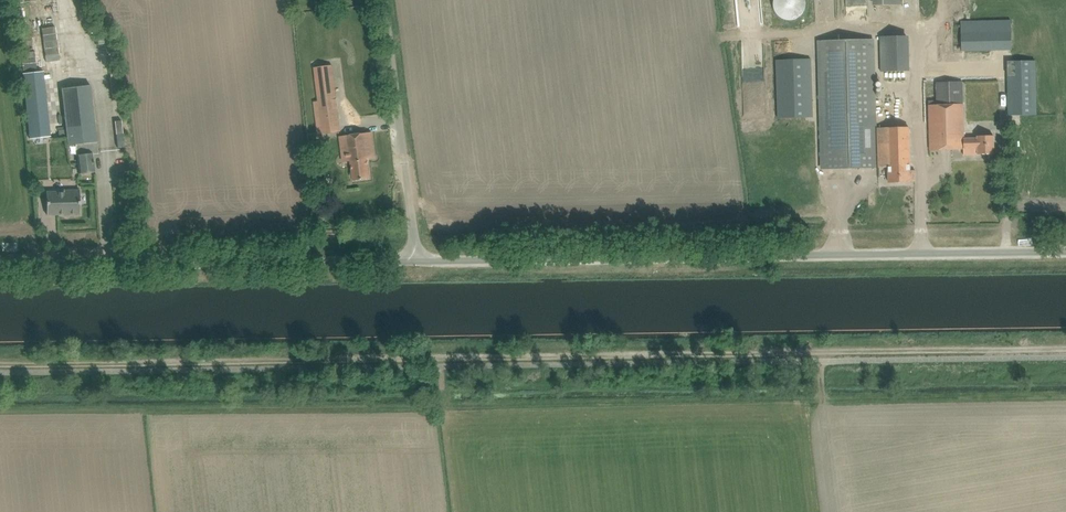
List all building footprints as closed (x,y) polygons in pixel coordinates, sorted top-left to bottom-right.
[(773,5),(774,8),(775,12),(778,16),(781,18),(784,20),(788,20),(793,20),(796,19),(799,16),(803,14),(804,11),(805,7),(806,4),(805,0),(773,0),(773,1),(773,5)] [(52,29),(52,16),(33,15),(32,29),(52,29)] [(1034,19),(961,21),(961,52),(1035,50),(1034,19)] [(908,35),(880,35),(881,71),(909,71),(908,35)] [(872,40),(817,41),(819,116),(820,169),(876,167),(874,115),(872,40)] [(811,60),(775,61),(777,118),(813,117),(811,60)] [(1036,60),(1007,60),(1008,115),(1037,115),(1036,60)] [(332,65),(314,67),(319,101),(314,102),(318,134),(341,131),(332,65)] [(42,71),(22,74),(29,139),(50,137),(42,71)] [(928,101),(930,139),(930,150),(964,149),(964,155),(978,155),(978,154),(994,154),(994,136),(977,136),(977,138),(964,139),(962,81),(936,82),(936,101),(928,101)] [(76,145),(77,155),(79,174),(95,172),(93,154),(98,153),(90,85),(61,89),(68,145),(76,145)] [(909,127),(877,128),(880,167),(888,166),(889,182),(910,182),(910,181),(915,181),(915,170),(910,170),(910,165),(909,127)] [(340,136),(342,150),(349,149),(353,180),(370,178),(367,159),(375,158),(372,132),(340,136)] [(128,166),(117,167),(117,176),(129,175),(128,166)] [(47,192),(46,192),(47,215),(80,214),(79,190),(64,190),(64,192),(64,196),(47,196),(47,192)]
